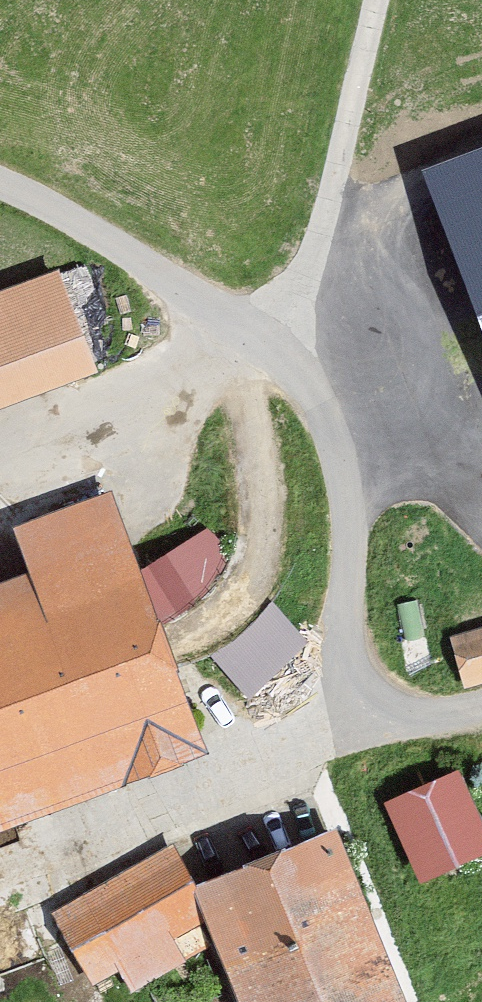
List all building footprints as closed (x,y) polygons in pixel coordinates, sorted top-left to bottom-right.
[(422,172),(481,334),(481,149),(422,172)] [(0,288),(0,404),(97,372),(62,268),(0,288)] [(0,581),(0,838),(216,761),(111,470),(0,509),(0,529),(17,575),(0,581)] [(249,689),(309,634),(271,593),(211,648),(249,689)] [(446,626),(461,678),(481,672),(481,615),(446,626)] [(386,801),(425,883),(481,856),(481,845),(448,772),(386,801)] [(192,904),(202,927),(234,1001),(405,1001),(338,843),(192,904)] [(158,849),(49,908),(92,986),(202,927),(192,904),(158,849)]
